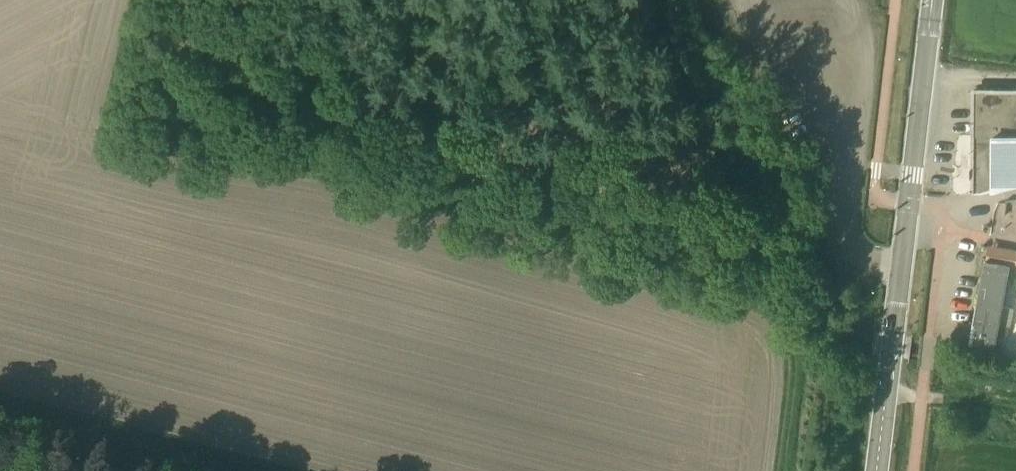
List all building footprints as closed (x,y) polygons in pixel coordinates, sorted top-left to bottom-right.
[(973,92),(972,191),(994,189),(1012,184),(1015,185),(1015,92),(973,92)] [(997,263),(998,249),(999,247),(987,245),(984,261),(997,263)] [(984,261),(969,342),(993,347),(1007,272),(1015,273),(1015,252),(998,249),(997,263),(984,261)]
